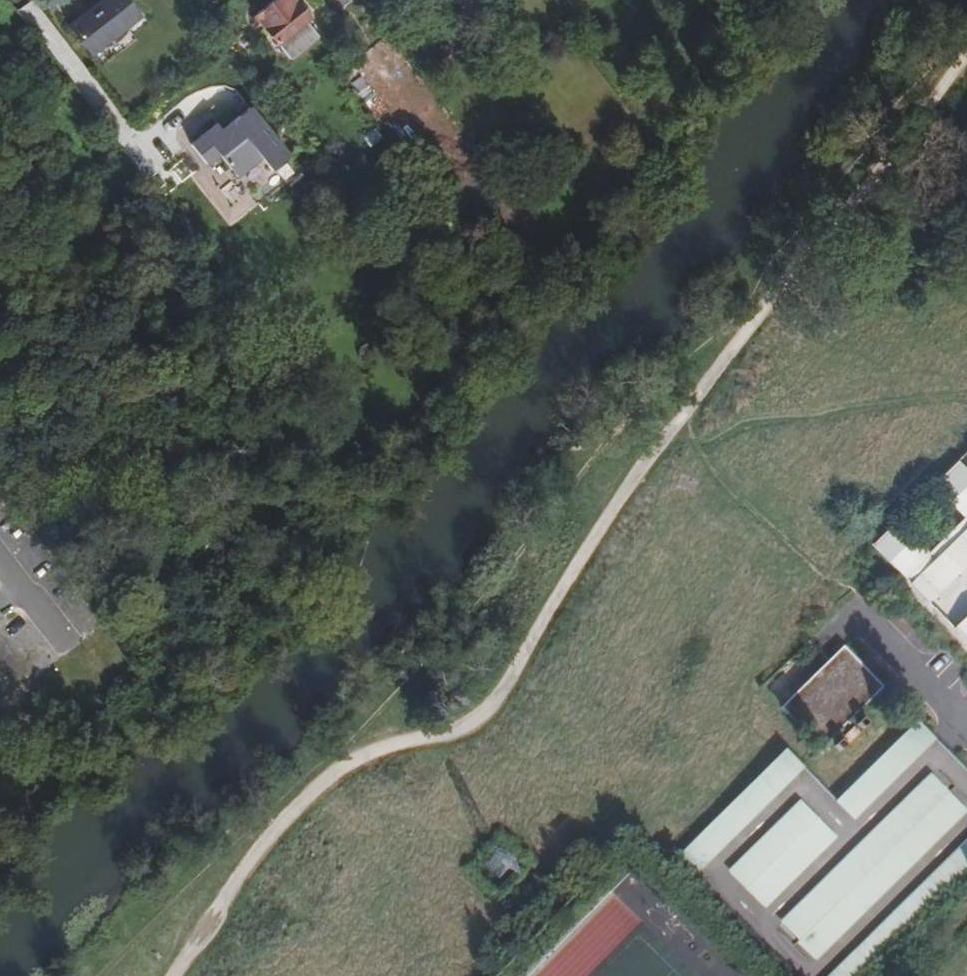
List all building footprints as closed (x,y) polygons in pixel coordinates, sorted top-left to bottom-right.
[(129,0),(95,0),(92,2),(95,6),(70,25),(92,53),(107,42),(109,45),(111,44),(113,44),(115,43),(118,42),(120,41),(121,39),(123,38),(124,36),(125,33),(126,31),(123,29),(127,26),(140,15),(129,0)] [(295,0),(281,0),(260,17),(294,59),(321,37),(309,23),(313,19),(301,2),(298,4),(295,0)] [(137,39),(127,26),(123,29),(126,31),(125,33),(124,36),(123,38),(121,39),(120,41),(118,42),(115,43),(113,44),(111,44),(109,45),(107,42),(92,53),(103,67),(137,39)] [(221,125),(196,146),(212,167),(224,157),(242,179),(266,160),(277,173),(295,159),(255,109),(227,132),(221,125)] [(868,546),(927,606),(966,568),(966,476),(954,463),(928,488),(959,521),(923,555),(892,523),(868,546)] [(890,601),(881,593),(874,600),(882,609),(890,601)] [(948,628),(966,647),(966,611),(948,628)] [(843,646),(829,661),(781,708),(822,748),(884,687),(843,646)] [(803,664),(794,656),(762,688),(770,697),(803,664)] [(870,724),(864,718),(857,725),(863,731),(870,724)] [(855,821),(936,741),(935,740),(932,736),(917,721),(861,775),(835,801),(855,821)] [(848,746),(842,740),(836,746),(842,753),(848,746)] [(697,876),(804,770),(804,769),(785,750),(775,760),(749,785),(727,808),(708,826),(697,837),(678,856),(697,876)] [(930,773),(780,921),(818,959),(966,812),(966,811),(930,773)] [(838,838),(800,800),(730,870),(768,908),(838,838)] [(826,975),(866,975),(867,975),(895,948),(943,900),(966,877),(966,838),(826,975)]
